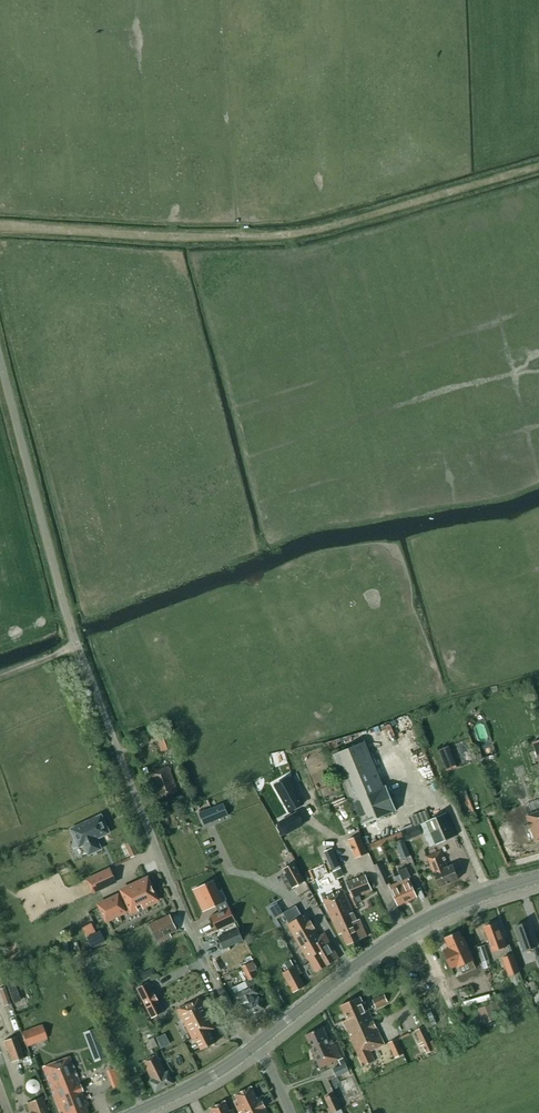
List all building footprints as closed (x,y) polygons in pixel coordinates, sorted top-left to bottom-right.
[(175,748),(169,730),(155,734),(162,752),(175,748)] [(383,787),(364,742),(333,755),(362,825),(396,811),(386,786),(383,787)] [(449,748),(438,752),(446,774),(457,770),(449,748)] [(178,792),(172,775),(168,766),(151,773),(156,788),(159,787),(163,797),(178,792)] [(303,805),(303,804),(289,778),(288,778),(288,779),(276,786),(276,785),(275,786),(290,812),(290,811),(303,804),(303,805)] [(223,804),(200,813),(205,825),(228,816),(223,804)] [(526,816),(535,841),(538,840),(538,812),(526,816)] [(297,813),(279,823),(286,834),(303,824),(297,813)] [(446,813),(426,821),(436,845),(457,836),(446,813)] [(109,833),(101,816),(71,830),(79,847),(84,844),(89,854),(101,849),(96,839),(100,837),(109,833)] [(423,833),(419,824),(402,832),(406,841),(423,833)] [(368,853),(360,835),(348,840),(356,858),(368,853)] [(405,858),(410,856),(403,840),(395,843),(401,860),(405,858)] [(132,842),(125,845),(131,857),(138,854),(132,842)] [(341,868),(332,848),(324,851),(333,872),(341,868)] [(442,850),(427,856),(434,873),(433,873),(439,887),(459,879),(453,865),(448,867),(442,850)] [(305,881),(294,862),(283,868),(286,873),(284,874),(292,888),(305,881)] [(383,886),(389,883),(380,862),(373,865),(383,886)] [(389,886),(398,906),(417,897),(408,878),(411,877),(406,867),(398,871),(402,880),(389,886)] [(116,882),(110,869),(87,879),(93,893),(95,892),(116,882)] [(155,898),(145,876),(119,888),(121,893),(116,896),(115,894),(100,900),(96,903),(98,907),(103,919),(122,910),(119,903),(124,901),(129,910),(155,898)] [(372,891),(365,876),(346,884),(353,899),(354,898),(359,896),(372,891)] [(214,884),(200,891),(210,912),(224,905),(214,884)] [(359,919),(357,920),(356,921),(342,889),(322,898),(339,934),(342,933),(348,945),(367,936),(359,919)] [(296,907),(284,914),(290,924),(287,925),(308,960),(308,959),(316,973),(340,959),(325,933),(319,937),(306,914),(302,917),(296,907)] [(229,909),(211,917),(217,929),(235,921),(229,909)] [(167,914),(150,921),(151,923),(147,925),(155,944),(169,938),(167,935),(175,931),(168,915),(167,916),(167,914)] [(515,927),(524,951),(533,948),(536,958),(538,957),(538,945),(529,922),(515,927)] [(496,923),(484,927),(493,951),(507,946),(502,933),(500,933),(496,923)] [(241,942),(236,930),(216,938),(222,950),(241,942)] [(443,950),(451,967),(457,964),(458,966),(473,959),(463,937),(462,937),(459,931),(459,930),(444,937),(444,938),(445,937),(449,947),(443,950)] [(100,932),(88,937),(93,947),(105,941),(100,932)] [(489,960),(484,945),(477,948),(482,963),(489,960)] [(520,972),(513,953),(502,958),(508,976),(520,972)] [(223,968),(218,958),(213,961),(218,971),(223,968)] [(293,993),(305,986),(299,974),(302,973),(297,965),(294,967),(290,960),(284,963),(288,970),(282,973),(293,993)] [(246,982),(248,987),(234,994),(238,1003),(243,1001),(244,1005),(242,1006),(248,1017),(265,1009),(259,998),(255,1000),(254,996),(259,993),(255,984),(258,983),(255,978),(256,977),(253,971),(257,969),(253,961),(242,966),(249,980),(246,982)] [(137,989),(151,1019),(163,1014),(149,984),(137,989)] [(474,994),(472,986),(461,988),(463,996),(474,994)] [(388,1002),(384,994),(372,1000),(376,1008),(388,1002)] [(360,997),(340,1005),(347,1020),(343,1021),(348,1032),(358,1056),(362,1066),(375,1061),(370,1050),(383,1044),(373,1021),(368,1010),(366,1011),(360,997)] [(465,1008),(491,1003),(490,997),(464,1002),(465,1008)] [(201,998),(177,1009),(192,1039),(195,1038),(201,1050),(216,1043),(210,1031),(216,1027),(209,1014),(208,1014),(205,1008),(206,1008),(201,998)] [(499,1018),(493,1003),(477,1009),(483,1024),(499,1018)] [(27,1046),(47,1038),(42,1025),(22,1032),(27,1046)] [(148,1026),(141,1029),(144,1035),(146,1034),(150,1031),(148,1026)] [(323,1047),(333,1043),(330,1037),(328,1038),(323,1027),(305,1035),(308,1041),(309,1044),(310,1046),(320,1042),(323,1047)] [(424,1027),(415,1030),(423,1046),(426,1053),(434,1050),(434,1049),(436,1048),(432,1041),(431,1042),(424,1027)] [(96,1033),(91,1035),(97,1052),(102,1050),(96,1033)] [(166,1035),(156,1039),(161,1050),(170,1046),(166,1035)] [(24,1057),(17,1036),(3,1041),(11,1062),(24,1057)] [(153,1038),(149,1040),(153,1048),(157,1046),(153,1038)] [(403,1054),(397,1039),(388,1042),(395,1058),(403,1054)] [(333,1043),(323,1047),(320,1042),(310,1046),(320,1068),(343,1057),(342,1054),(340,1055),(334,1043),(333,1043)] [(155,1092),(164,1088),(167,1086),(174,1083),(168,1071),(166,1072),(157,1054),(149,1058),(143,1061),(152,1079),(150,1080),(155,1092)] [(36,1057),(32,1058),(36,1070),(41,1068),(36,1057)] [(86,1107),(88,1106),(70,1059),(69,1057),(56,1061),(54,1062),(43,1067),(60,1112),(88,1112),(86,1107)] [(338,1060),(341,1065),(333,1069),(336,1076),(348,1070),(343,1058),(338,1060)] [(28,1080),(25,1092),(37,1095),(40,1083),(28,1080)] [(235,1095),(237,1100),(234,1101),(239,1112),(240,1112),(268,1112),(266,1108),(265,1107),(260,1096),(257,1098),(256,1095),(252,1087),(235,1095)] [(331,1112),(332,1112),(341,1109),(334,1094),(325,1098),(331,1112)] [(41,1097),(25,1104),(29,1112),(47,1112),(41,1097)] [(210,1109),(212,1112),(234,1112),(231,1107),(229,1108),(225,1101),(210,1109)]
